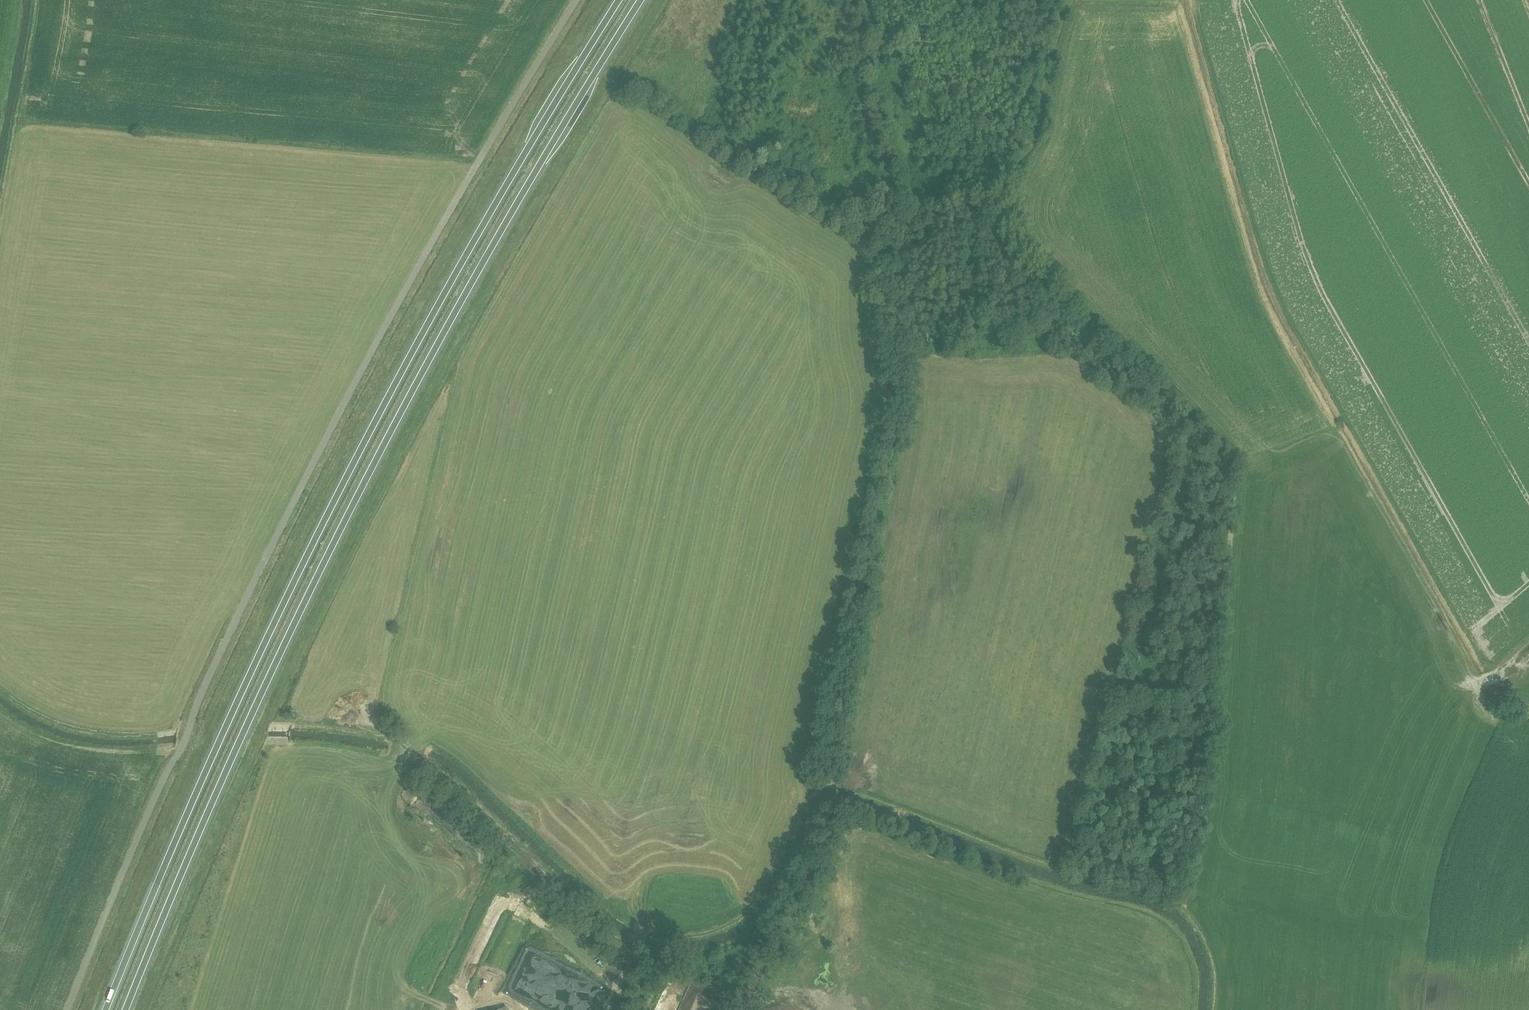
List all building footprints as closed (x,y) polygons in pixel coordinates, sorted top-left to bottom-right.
[(497,976),(503,979),(507,969),(501,966),(497,976)]
